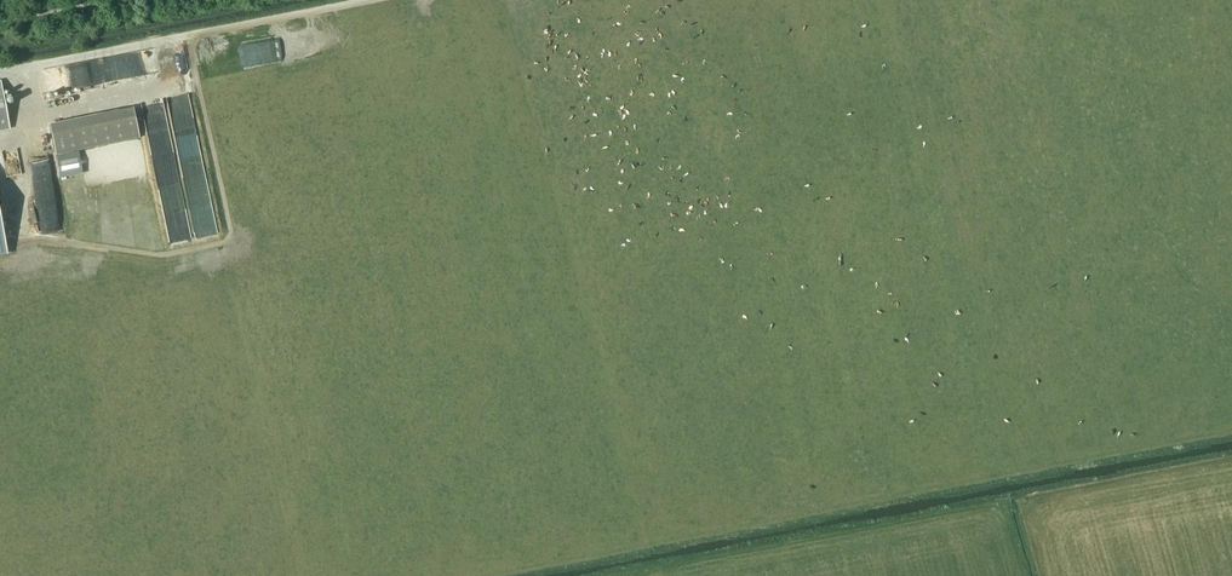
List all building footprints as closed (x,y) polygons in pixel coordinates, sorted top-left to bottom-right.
[(9,129),(0,82),(0,130),(9,129)] [(139,138),(133,109),(49,126),(55,155),(139,138)] [(33,154),(45,217),(63,214),(50,151),(33,154)] [(78,160),(56,164),(59,177),(81,172),(78,160)]
